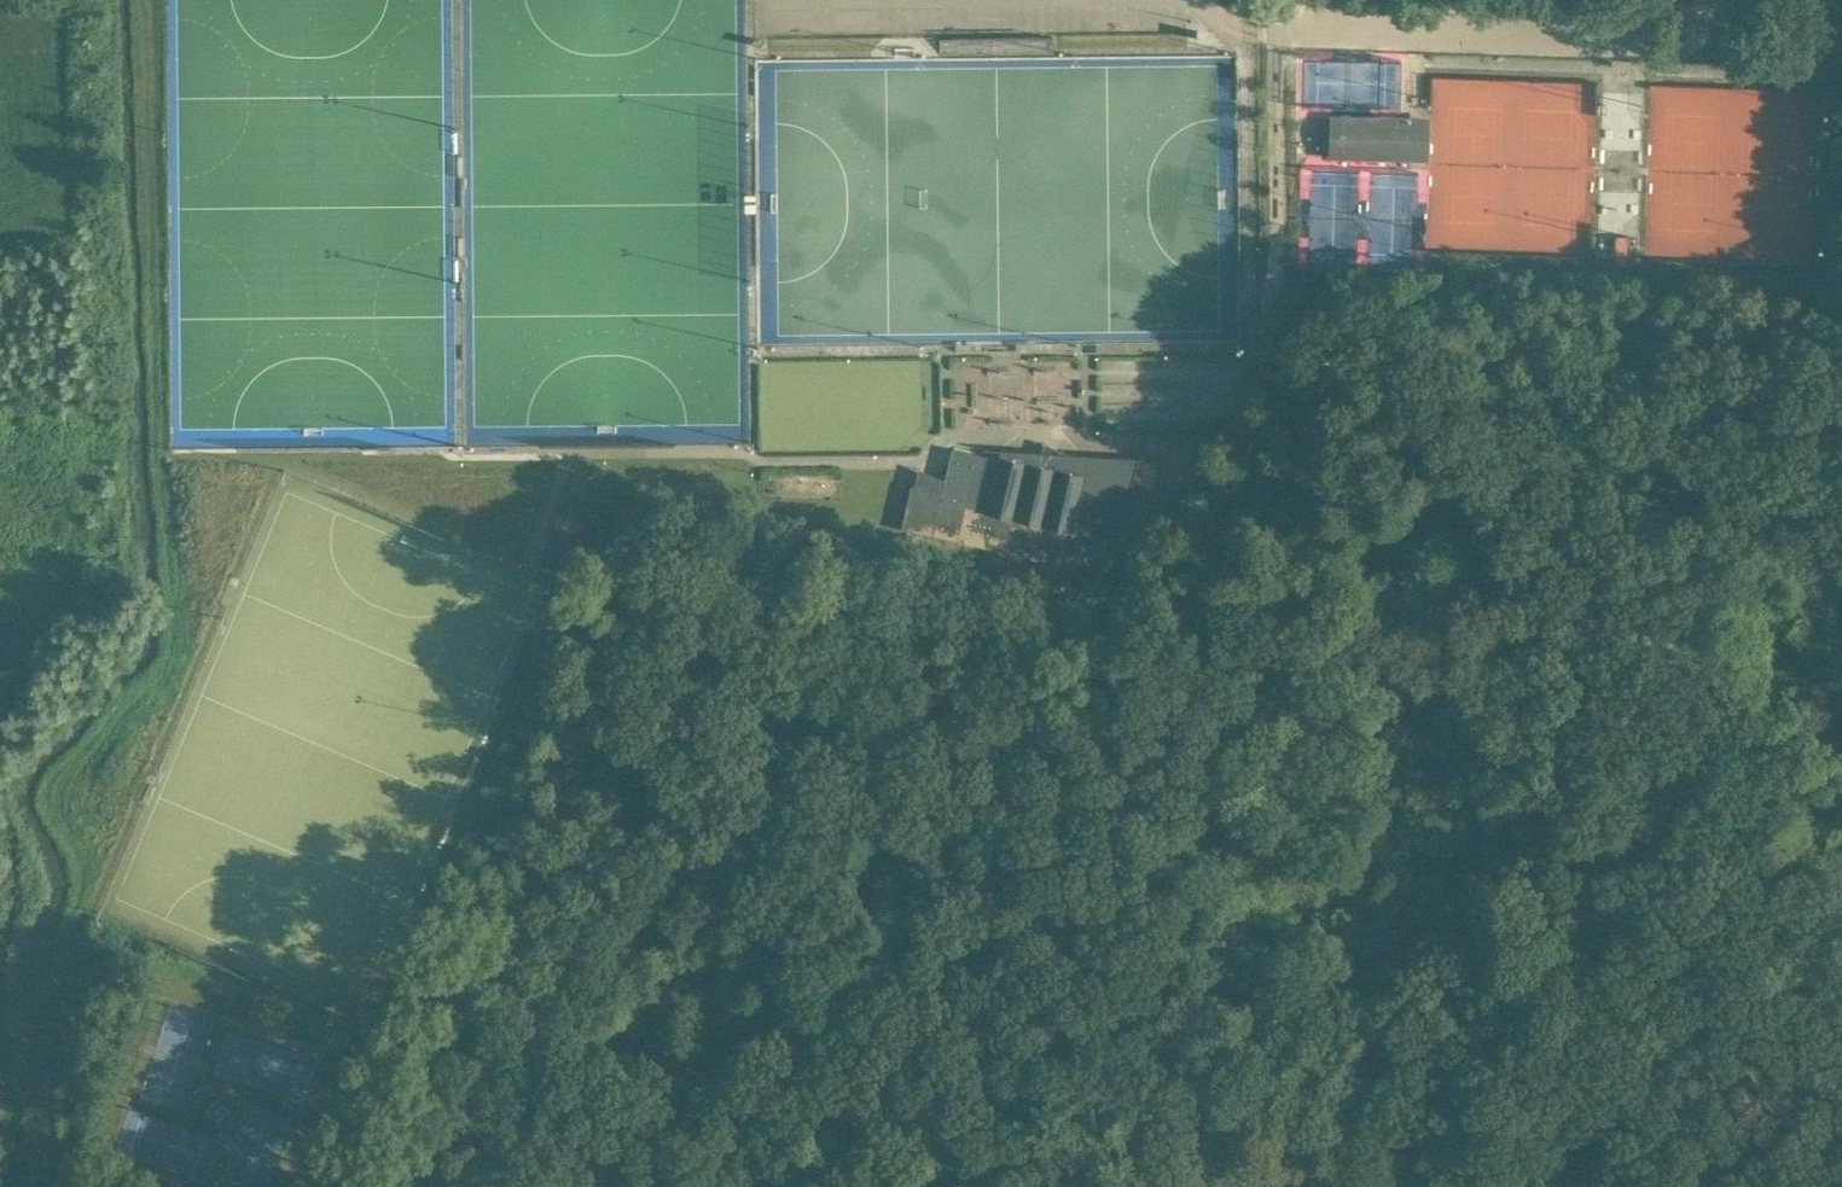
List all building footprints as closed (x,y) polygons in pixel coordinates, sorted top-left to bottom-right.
[(1390,102),(1390,69),(1321,68),(1320,101),(1390,102)] [(1401,127),(1405,127),(1406,119),(1332,116),(1325,116),(1325,119),(1325,130),(1332,131),(1331,155),(1400,157),(1401,127)] [(959,399),(1072,405),(1074,371),(961,365),(959,399)] [(902,529),(933,536),(1065,565),(1067,560),(1090,566),(1092,558),(1107,553),(1105,546),(1117,533),(1111,527),(1113,512),(1125,514),(1133,483),(1140,458),(1001,450),(999,459),(953,450),(946,481),(917,478),(915,486),(912,485),(902,529)] [(1097,568),(1096,573),(1095,580),(1106,583),(1109,571),(1097,568)] [(553,593),(561,596),(565,586),(557,583),(553,593)]
